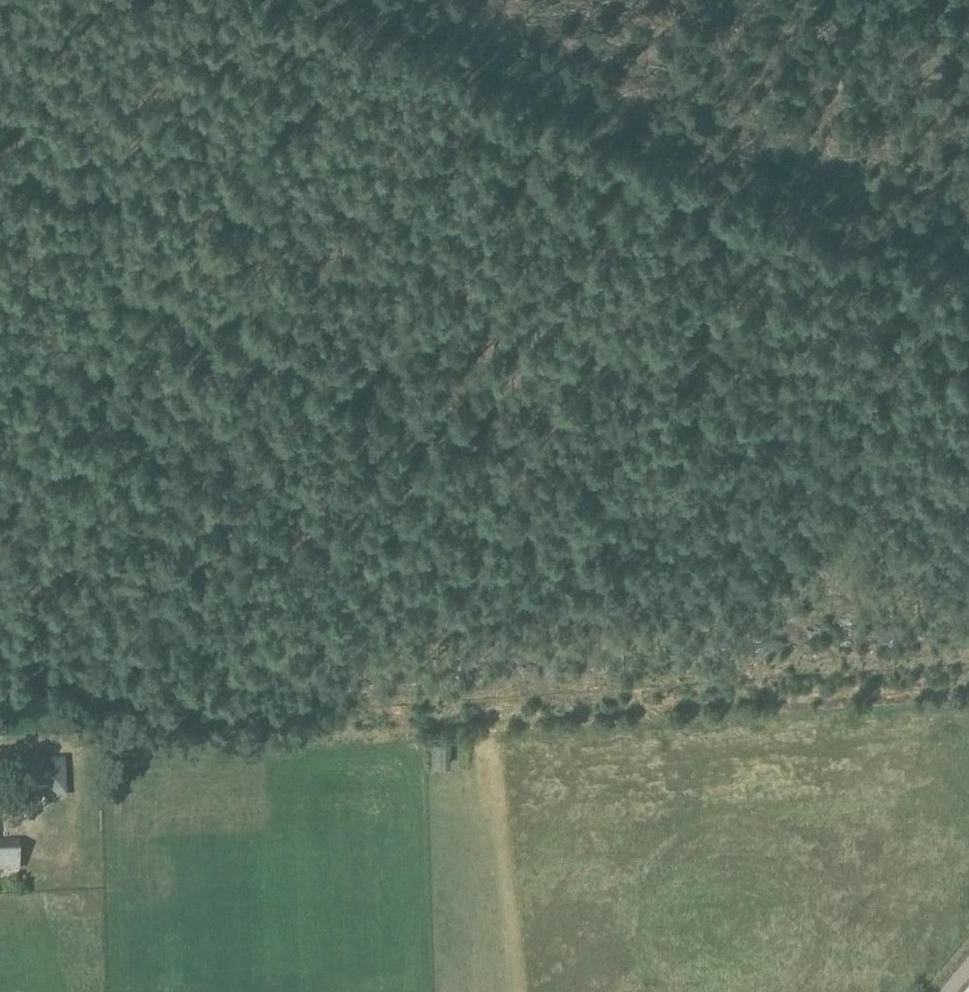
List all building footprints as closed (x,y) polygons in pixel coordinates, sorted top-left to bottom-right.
[(0,766),(0,798),(19,798),(19,790),(64,788),(62,763),(0,766)] [(0,852),(0,870),(7,869),(10,866),(10,855),(7,851),(0,852)]
